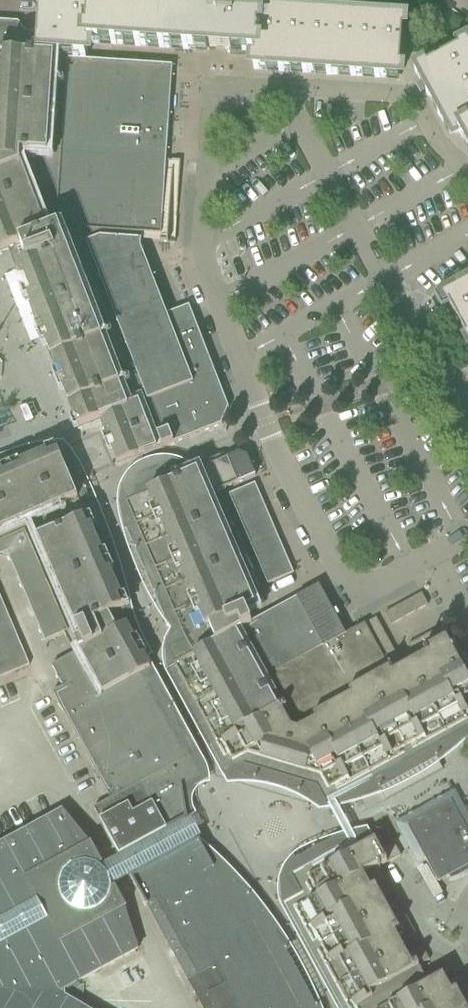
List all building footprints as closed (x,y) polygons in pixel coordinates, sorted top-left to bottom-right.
[(88,2),(60,0),(40,0),(40,12),(38,34),(37,51),(36,58),(87,61),(88,46),(207,54),(207,48),(254,51),(253,66),(254,66),(254,71),(398,81),(398,76),(399,76),(403,24),(235,12),(236,3),(232,3),(230,0),(88,0),(88,2)] [(141,241),(141,235),(161,236),(172,66),(87,61),(36,58),(37,51),(38,34),(26,33),(18,23),(0,22),(0,252),(1,252),(0,252),(12,247),(20,268),(15,270),(78,431),(101,421),(118,465),(222,425),(221,424),(227,410),(229,409),(189,307),(166,315),(141,249),(141,241)] [(467,43),(467,38),(466,35),(453,42),(457,49),(419,70),(415,73),(449,137),(458,132),(467,150),(467,50),(465,45),(467,43)] [(444,298),(442,293),(434,297),(442,310),(449,306),(467,341),(467,285),(444,298)] [(6,437),(10,436),(0,400),(0,439),(6,437)] [(183,754),(140,675),(150,670),(150,671),(151,670),(150,667),(148,668),(138,649),(139,649),(138,646),(137,647),(127,628),(128,628),(126,625),(125,626),(126,626),(124,627),(116,613),(126,608),(87,518),(57,449),(0,473),(0,557),(7,554),(45,643),(76,630),(84,649),(51,666),(63,687),(52,693),(110,800),(93,809),(104,829),(103,829),(119,857),(187,820),(182,788),(201,778),(190,757),(186,759),(183,754)] [(175,665),(216,742),(221,740),(282,707),(267,678),(323,647),(345,635),(319,586),(251,623),(246,611),(263,603),(216,493),(256,476),(248,457),(241,453),(234,456),(232,451),(190,469),(190,471),(181,474),(175,464),(164,466),(142,476),(125,486),(124,494),(126,504),(182,636),(183,638),(186,637),(195,653),(192,654),(193,655),(175,665)] [(238,518),(264,506),(255,484),(228,495),(238,518)] [(248,540),(274,529),(264,506),(238,518),(248,540)] [(258,563),(284,552),(274,529),(248,540),(258,563)] [(267,585),(293,574),(284,552),(258,563),(267,585)] [(391,625),(428,605),(421,594),(384,614),(391,625)] [(13,628),(8,615),(0,619),(0,634),(13,628)] [(402,668),(376,619),(345,635),(323,647),(267,678),(282,707),(221,740),(222,741),(233,760),(243,768),(317,789),(328,788),(335,800),(336,803),(445,744),(447,734),(445,731),(465,720),(463,715),(467,712),(467,680),(446,639),(438,643),(432,632),(408,646),(416,661),(402,668)] [(18,641),(13,628),(0,634),(0,649),(18,641)] [(29,666),(18,641),(0,649),(0,664),(5,676),(29,666)] [(451,803),(407,827),(437,884),(448,878),(450,881),(449,881),(449,883),(452,882),(456,881),(467,874),(467,835),(451,803)] [(63,998),(63,990),(138,949),(125,910),(126,909),(115,888),(112,889),(111,889),(111,888),(109,888),(105,881),(99,870),(100,868),(99,867),(100,866),(102,865),(91,844),(89,845),(63,812),(0,846),(0,1007),(80,1007),(63,998)] [(370,837),(367,832),(288,875),(294,885),(290,900),(289,900),(291,901),(296,911),(297,910),(302,921),(304,921),(307,927),(305,928),(306,929),(311,926),(331,963),(327,966),(348,1005),(353,1002),(356,1007),(467,1007),(467,987),(462,975),(447,984),(440,971),(425,979),(418,966),(429,960),(422,948),(407,956),(400,943),(415,934),(378,866),(381,864),(382,866),(400,856),(395,846),(393,846),(390,841),(383,845),(379,838),(378,837),(377,836),(376,836),(375,836),(374,836),(373,836),(372,836),(370,837)] [(214,869),(199,841),(130,878),(146,906),(202,1007),(302,1007),(253,920),(214,869)]
